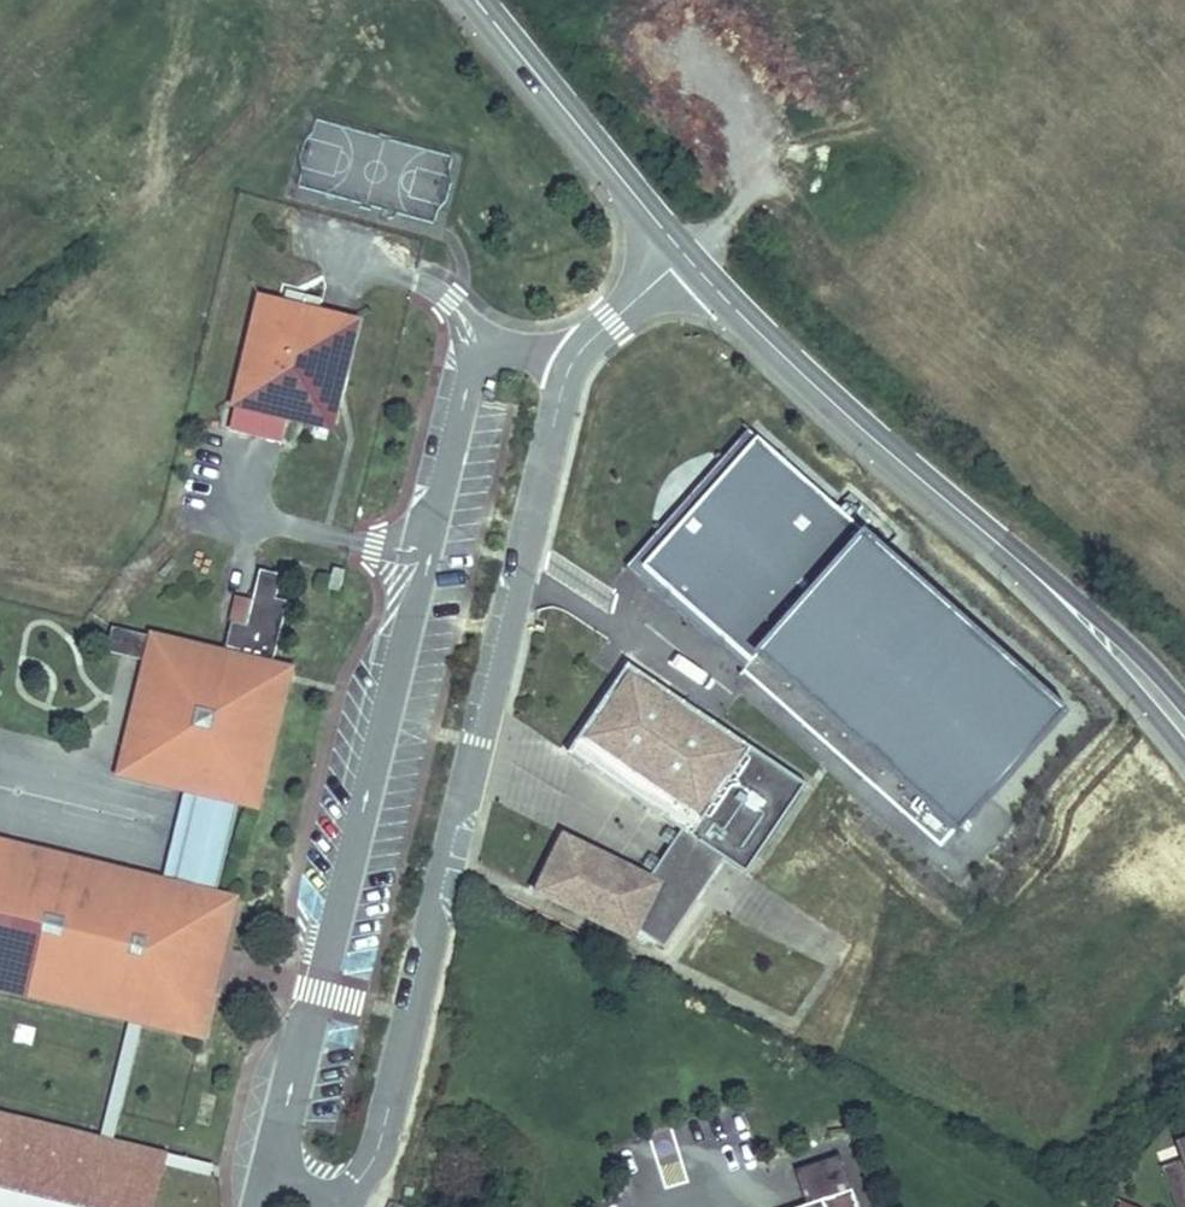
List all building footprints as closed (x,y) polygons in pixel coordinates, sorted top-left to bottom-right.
[(331,423),(355,322),(256,298),(227,423),(258,431),(265,406),(290,413),(331,423)] [(284,437),(290,413),(265,406),(258,431),(284,437)] [(958,835),(1063,715),(758,442),(642,564),(750,657),(742,673),(942,844),(953,832),(958,835)] [(333,569),(326,594),(339,597),(346,573),(333,569)] [(216,654),(104,628),(96,659),(133,667),(110,769),(180,785),(235,798),(257,803),(289,670),(273,666),(288,604),(278,602),(284,578),(254,571),(241,628),(223,624),(216,654)] [(566,832),(538,890),(636,937),(640,927),(670,947),(729,857),(751,872),(811,782),(631,662),(571,751),(684,828),(653,874),(566,832)] [(180,785),(159,873),(214,886),(235,798),(180,785)] [(159,873),(0,836),(0,987),(198,1034),(232,890),(214,886),(159,873)] [(120,1137),(141,1027),(125,1024),(104,1134),(120,1137)] [(173,1147),(0,1112),(0,1206),(161,1206),(173,1147)] [(1151,1146),(1175,1206),(1184,1206),(1184,1133),(1151,1146)] [(780,1206),(867,1206),(846,1146),(801,1162),(813,1196),(780,1206)] [(1115,1196),(1110,1206),(1137,1206),(1115,1196)]
